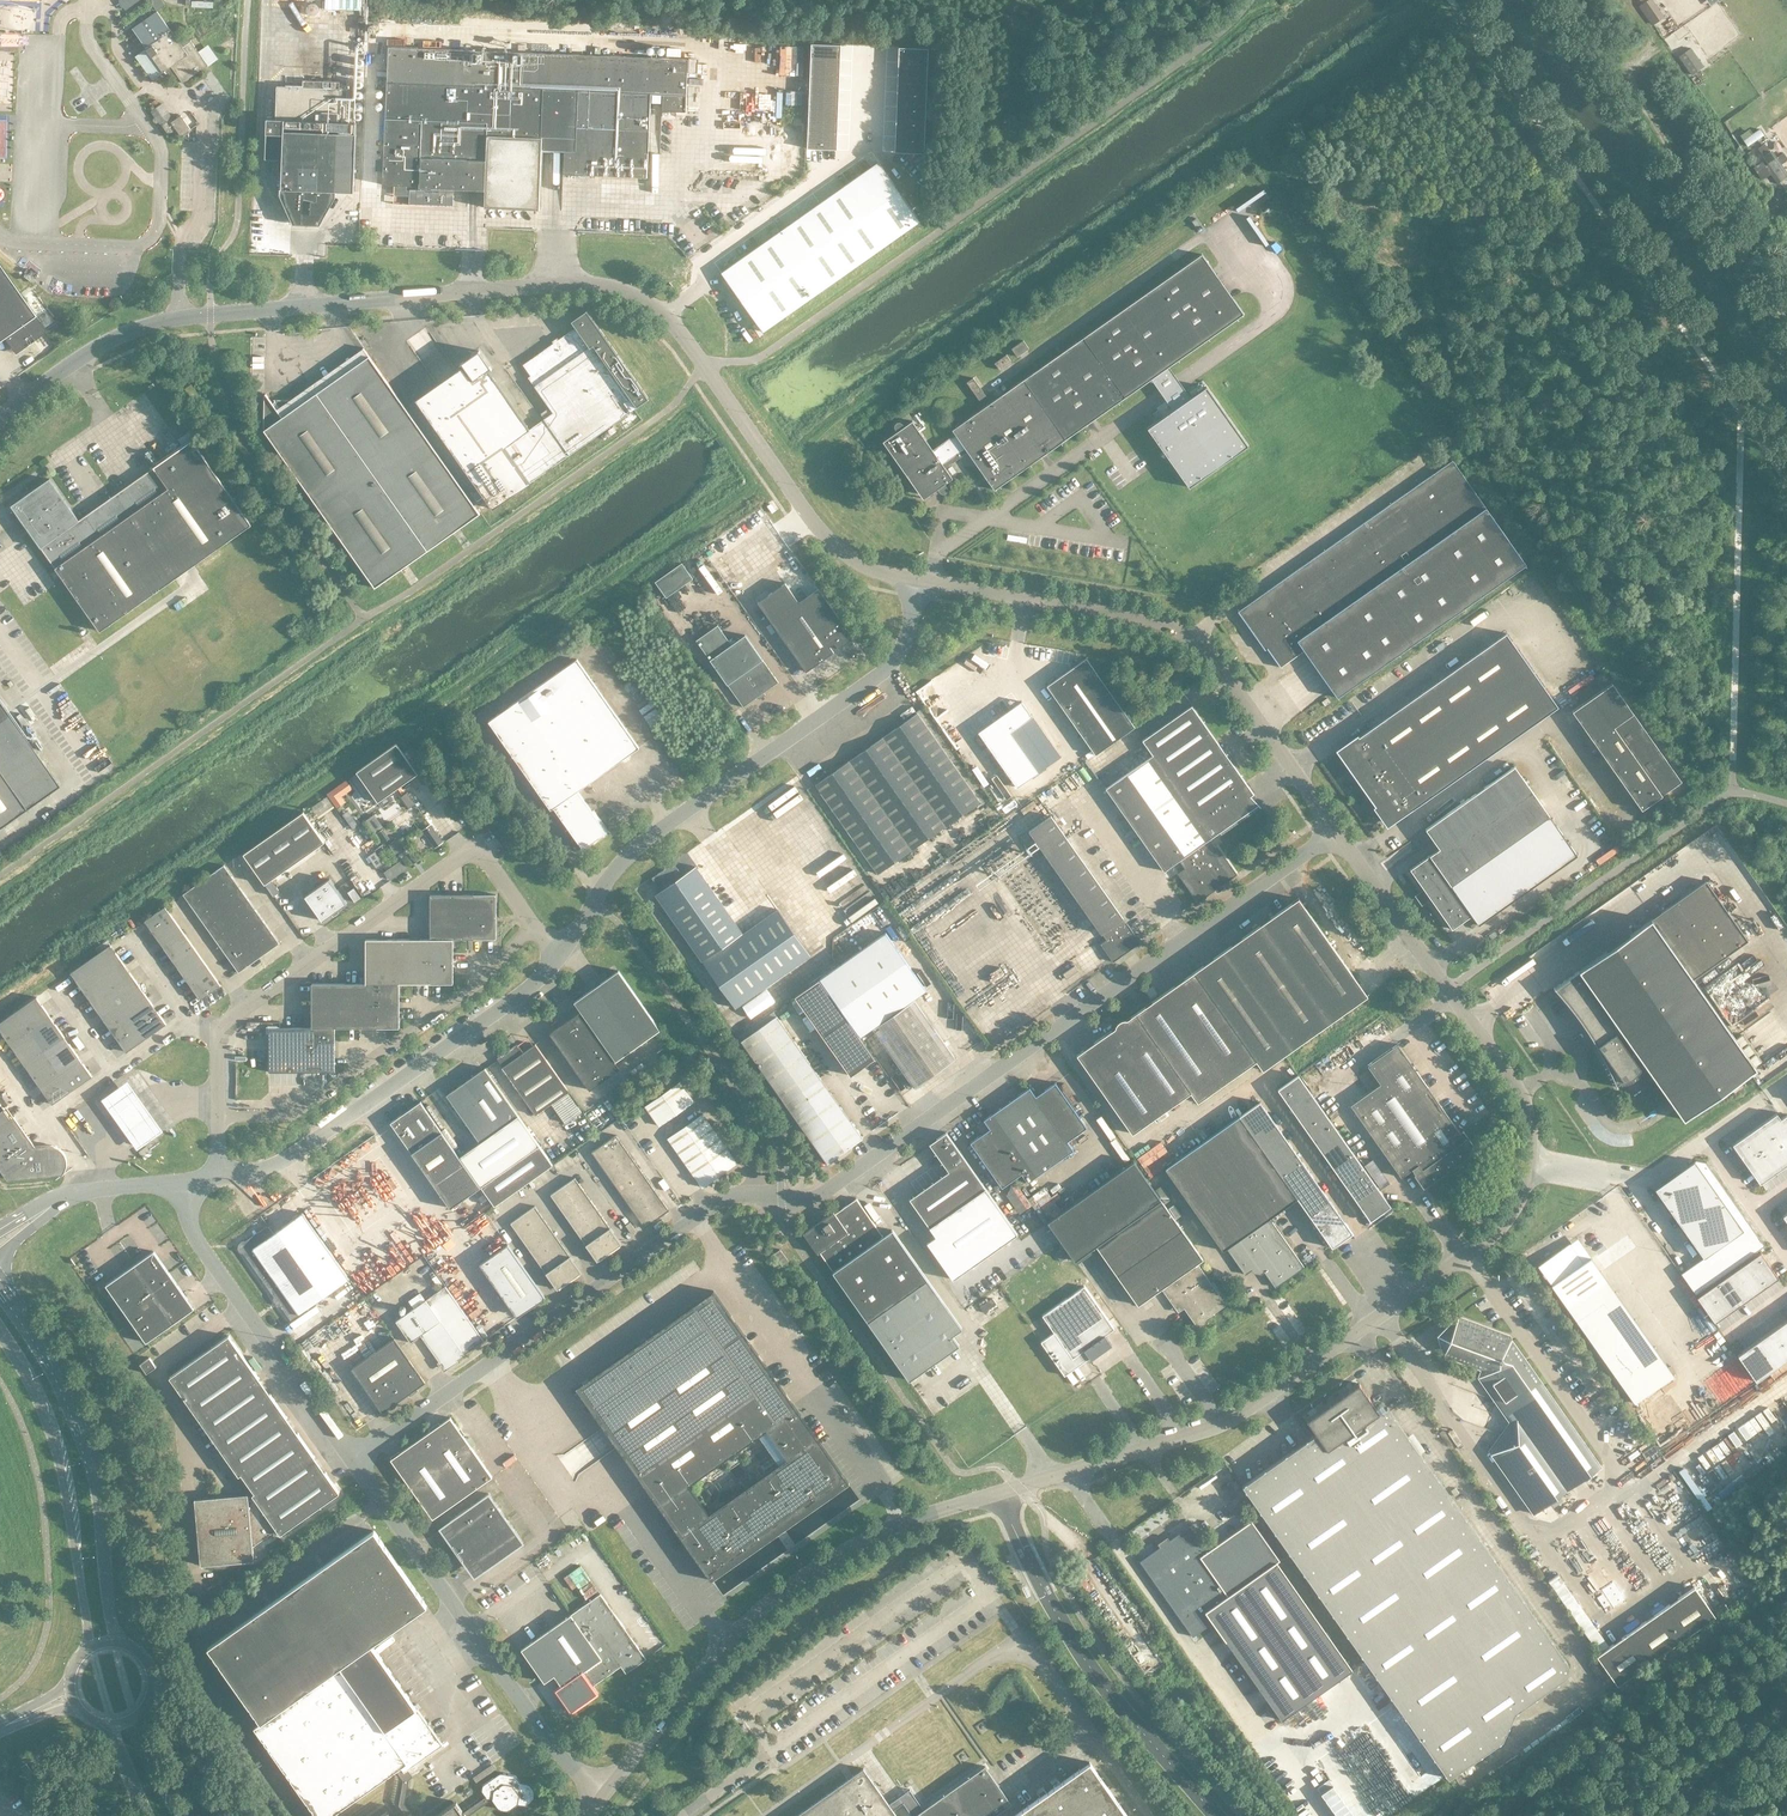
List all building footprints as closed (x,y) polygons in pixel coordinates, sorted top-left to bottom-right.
[(126,9),(139,0),(119,0),(126,9)] [(163,0),(150,0),(157,10),(166,4),(163,0)] [(118,1),(112,5),(116,11),(123,7),(118,1)] [(132,28),(146,48),(136,56),(153,79),(171,66),(183,83),(208,65),(193,43),(188,47),(186,43),(180,46),(178,44),(180,42),(171,30),(158,10),(132,28)] [(812,43),(811,58),(841,60),(841,44),(812,43)] [(388,46),(383,184),(420,185),(420,188),(432,189),(431,190),(409,189),(409,204),(453,206),(454,190),(485,191),(484,207),(539,209),(542,149),(565,150),(564,174),(647,177),(649,129),(651,94),(663,94),(662,110),(686,111),(688,59),(388,46)] [(899,47),(898,62),(928,63),(929,48),(899,47)] [(1691,48),(1679,56),(1692,74),(1699,69),(1690,56),(1694,53),(1691,48)] [(811,58),(810,73),(840,74),(841,60),(811,58)] [(898,62),(898,77),(927,78),(928,63),(898,62)] [(810,73),(810,88),(839,89),(840,74),(810,73)] [(898,77),(897,91),(927,93),(927,78),(898,77)] [(347,88),(340,88),(340,80),(302,79),(302,86),(278,85),(277,85),(277,86),(276,118),(276,119),(267,118),(266,159),(283,159),(282,194),(287,200),(287,206),(293,212),(292,217),(292,218),(293,218),(298,223),(298,224),(303,224),(304,224),(306,227),(307,227),(309,224),(310,224),(315,224),(316,224),(321,219),(322,219),(322,218),(321,218),(322,213),(327,208),(328,208),(328,207),(328,202),(328,201),(334,196),(334,191),(354,191),(357,121),(347,121),(346,120),(348,89),(348,88),(347,88)] [(810,88),(809,103),(839,104),(839,89),(810,88)] [(897,91),(897,106),(926,107),(927,93),(897,91)] [(152,110),(162,124),(169,134),(176,129),(181,136),(191,129),(181,115),(173,120),(162,103),(152,110)] [(809,103),(809,118),(838,119),(839,104),(809,103)] [(897,106),(896,121),(926,122),(926,107),(897,106)] [(809,118),(808,132),(838,134),(838,119),(809,118)] [(896,121),(896,136),(925,137),(926,122),(896,121)] [(808,132),(807,148),(837,149),(838,134),(808,132)] [(896,136),(895,151),(925,152),(925,137),(896,136)] [(1764,156),(1768,162),(1781,181),(1786,177),(1786,174),(1771,151),(1764,156)] [(879,161),(849,182),(891,241),(921,221),(879,161)] [(1763,161),(1754,167),(1762,179),(1771,174),(1763,161)] [(849,182),(820,202),(862,262),(891,241),(849,182)] [(820,202),(780,230),(822,290),(862,262),(820,202)] [(780,230),(721,272),(763,331),(822,290),(780,230)] [(897,431),(883,441),(914,484),(916,482),(924,495),(936,486),(940,491),(940,492),(941,492),(942,493),(943,493),(944,493),(945,493),(946,492),(947,492),(947,491),(948,490),(948,489),(948,488),(948,487),(948,486),(947,486),(945,483),(953,477),(946,467),(968,451),(995,489),(1243,314),(1201,254),(952,429),(955,433),(933,449),(912,420),(905,426),(903,423),(903,422),(902,422),(901,421),(900,421),(899,421),(898,421),(897,421),(896,422),(896,423),(895,423),(895,424),(895,425),(895,426),(895,427),(895,428),(897,431)] [(0,265),(0,332),(13,351),(31,338),(33,340),(46,331),(0,265)] [(416,399),(493,508),(569,454),(570,454),(637,407),(637,406),(649,398),(587,309),(586,309),(588,312),(574,321),(578,326),(559,339),(557,337),(553,341),(554,342),(524,364),(531,375),(529,377),(535,385),(554,413),(545,419),(530,429),(488,369),(492,367),(479,349),(462,362),(468,370),(441,388),(438,383),(416,399)] [(1029,348),(1023,340),(1012,348),(1017,356),(1029,348)] [(1007,354),(995,362),(999,369),(1011,361),(1007,354)] [(479,514),(368,356),(295,407),(289,400),(274,399),(275,401),(273,403),(266,393),(264,394),(264,427),(265,429),(264,429),(375,587),(479,514)] [(974,377),(967,382),(979,399),(986,395),(974,377)] [(200,395),(192,383),(185,388),(193,400),(200,395)] [(1207,386),(1148,428),(1190,487),(1249,445),(1207,386)] [(252,524),(192,440),(164,460),(154,467),(160,475),(124,501),(118,493),(80,520),(51,479),(25,497),(28,500),(15,509),(63,578),(100,630),(252,524)] [(1338,697),(1350,688),(1526,564),(1453,459),(1238,611),(1256,635),(1258,634),(1268,648),(1281,667),(1304,650),(1338,697)] [(771,503),(768,506),(772,512),(776,510),(771,503)] [(693,578),(682,562),(655,581),(666,597),(693,578)] [(839,648),(853,638),(818,588),(799,602),(785,582),(758,602),(806,671),(834,651),(833,650),(838,646),(839,648)] [(718,624),(696,639),(744,706),(779,681),(745,634),(732,644),(718,624)] [(1350,770),(1375,806),(1373,807),(1387,826),(1558,706),(1506,632),(1338,751),(1351,770),(1350,770)] [(578,790),(639,747),(577,658),(488,720),(551,809),(554,807),(583,848),(593,841),(594,843),(610,832),(594,809),(592,811),(578,790)] [(1135,726),(1087,658),(1047,685),(1096,754),(1135,726)] [(1641,810),(1680,782),(1610,684),(1572,711),(1641,810)] [(1022,700),(978,731),(1017,786),(1060,756),(1022,700)] [(24,809),(59,784),(49,770),(48,771),(42,763),(41,763),(36,755),(38,754),(26,737),(24,738),(19,730),(18,730),(15,726),(13,722),(14,721),(12,718),(11,719),(9,716),(9,717),(3,709),(5,708),(0,701),(0,826),(24,809)] [(1254,793),(1191,704),(1142,739),(1153,754),(1106,788),(1164,870),(1179,860),(1210,838),(1214,835),(1261,802),(1251,796),(1254,793)] [(917,713),(884,736),(947,825),(980,801),(917,713)] [(947,825),(884,736),(851,759),(914,848),(947,825)] [(405,737),(397,743),(404,752),(411,746),(405,737)] [(397,743),(357,771),(378,801),(418,773),(397,743)] [(914,848),(851,759),(816,784),(878,873),(914,848)] [(1479,924),(1578,854),(1515,765),(1426,828),(1439,848),(1430,854),(1410,868),(1452,929),(1472,915),(1479,924)] [(1089,782),(1078,767),(1039,795),(1049,810),(1069,796),(1089,782)] [(347,778),(327,792),(333,801),(353,787),(347,778)] [(1079,811),(1069,796),(1049,810),(1059,825),(1079,811)] [(348,810),(342,814),(353,829),(359,825),(348,810)] [(304,811),(244,853),(274,895),(280,891),(272,879),(325,841),(304,811)] [(1089,825),(1079,811),(1059,825),(1069,839),(1089,825)] [(375,814),(366,820),(375,831),(383,826),(375,814)] [(1101,943),(1113,961),(1140,942),(1051,815),(1029,830),(1102,934),(1103,933),(1107,939),(1101,943)] [(1089,825),(1069,839),(1080,854),(1100,839),(1089,825)] [(435,847),(443,841),(439,834),(430,840),(435,847)] [(1216,846),(1210,838),(1179,860),(1180,861),(1180,860),(1186,867),(1178,873),(1178,874),(1179,873),(1183,879),(1182,879),(1183,880),(1183,879),(1185,881),(1184,882),(1189,888),(1193,893),(1193,894),(1198,901),(1201,899),(1200,899),(1211,891),(1211,892),(1212,892),(1211,891),(1214,889),(1214,890),(1215,890),(1214,889),(1222,883),(1223,884),(1223,883),(1224,882),(1225,882),(1226,882),(1225,881),(1236,873),(1237,874),(1217,845),(1216,846)] [(1110,854),(1100,839),(1080,854),(1090,868),(1110,854)] [(375,851),(369,855),(377,867),(383,862),(375,851)] [(1120,868),(1110,854),(1090,868),(1100,883),(1120,868)] [(674,862),(673,862),(652,877),(661,890),(656,894),(703,960),(735,1007),(810,954),(778,909),(743,934),(696,866),(681,876),(678,871),(679,870),(674,862)] [(280,943),(224,864),(183,893),(239,972),(280,943)] [(385,872),(390,880),(395,876),(390,868),(385,872)] [(1130,883),(1120,868),(1100,883),(1110,897),(1130,883)] [(330,878),(305,896),(323,920),(347,903),(330,878)] [(1706,880),(1554,987),(1574,1011),(1592,1037),(1590,1038),(1596,1046),(1597,1045),(1607,1066),(1617,1086),(1616,1084),(1620,1081),(1621,1083),(1635,1078),(1645,1067),(1642,1063),(1644,1062),(1684,1119),(1756,1068),(1693,979),(1748,940),(1706,880)] [(1140,897),(1130,883),(1110,897),(1120,911),(1140,897)] [(354,887),(348,892),(355,902),(361,897),(354,887)] [(496,894),(463,894),(431,894),(431,938),(453,938),(496,938),(496,894)] [(1299,897),(1195,971),(1077,1054),(1133,1133),(1191,1092),(1198,1101),(1257,1060),(1258,1061),(1362,987),(1299,897)] [(1151,912),(1140,897),(1120,911),(1131,926),(1151,912)] [(221,985),(166,906),(145,920),(201,999),(221,985)] [(1161,926),(1151,912),(1131,926),(1141,940),(1161,926)] [(886,932),(820,978),(861,1035),(872,1027),(914,1087),(955,1058),(913,998),(926,989),(886,932)] [(453,938),(431,938),(366,938),(366,982),(399,982),(453,982),(453,938)] [(167,1023),(111,944),(71,972),(127,1051),(167,1023)] [(1075,965),(1063,973),(1067,978),(1078,970),(1075,965)] [(660,1029),(618,970),(574,1001),(581,1011),(616,1060),(660,1029)] [(819,979),(795,996),(851,1074),(875,1057),(819,979)] [(400,1026),(399,982),(366,982),(312,983),(313,1027),(335,1026),(400,1026)] [(1386,1012),(1373,992),(1285,1054),(1298,1074),(1386,1012)] [(37,996),(0,1022),(0,1029),(53,1103),(93,1075),(37,996)] [(616,1060),(581,1011),(550,1033),(590,1089),(620,1068),(615,1060),(616,1060)] [(777,1015),(742,1040),(785,1101),(828,1162),(863,1137),(777,1015)] [(335,1071),(335,1026),(313,1027),(270,1027),(270,1071),(335,1071)] [(507,1052),(498,1058),(503,1066),(502,1066),(536,1115),(552,1104),(566,1124),(583,1112),(568,1091),(569,1091),(535,1043),(523,1052),(517,1043),(506,1051),(507,1052)] [(670,1043),(657,1052),(661,1058),(674,1049),(670,1043)] [(1381,1083),(1351,1104),(1401,1176),(1412,1169),(1416,1173),(1414,1174),(1420,1181),(1424,1187),(1429,1183),(1436,1179),(1473,1152),(1474,1152),(1474,1151),(1475,1151),(1475,1150),(1475,1149),(1475,1148),(1475,1147),(1475,1146),(1475,1145),(1464,1130),(1461,1133),(1398,1043),(1367,1065),(1381,1083)] [(485,1067),(447,1094),(480,1142),(460,1156),(481,1186),(494,1205),(553,1164),(485,1067)] [(1278,1088),(1292,1109),(1370,1220),(1391,1205),(1298,1074),(1278,1088)] [(164,1129),(128,1079),(102,1097),(138,1147),(164,1129)] [(680,1080),(663,1093),(645,1105),(659,1125),(694,1100),(680,1080)] [(1729,1088),(1733,1093),(1744,1085),(1740,1080),(1729,1088)] [(990,1128),(971,1142),(1002,1186),(1022,1173),(1028,1182),(1074,1149),(1068,1140),(1087,1127),(1056,1082),(1036,1096),(1030,1087),(984,1119),(990,1128)] [(0,1101),(0,1167),(3,1171),(15,1162),(20,1169),(8,1178),(63,1173),(63,1172),(65,1169),(67,1165),(67,1161),(67,1160),(66,1157),(65,1153),(63,1150),(60,1148),(60,1147),(56,1145),(52,1144),(48,1144),(31,1146),(12,1118),(0,1101)] [(481,1186),(421,1101),(391,1122),(450,1207),(481,1186)] [(1240,1115),(1297,1197),(1332,1247),(1352,1232),(1260,1101),(1240,1115)] [(703,1113),(685,1125),(668,1137),(702,1186),(737,1161),(703,1113)] [(1762,1123),(1776,1143),(1786,1135),(1786,1127),(1781,1118),(1777,1113),(1762,1123)] [(1297,1197),(1240,1115),(1165,1168),(1223,1250),(1227,1247),(1245,1274),(1253,1268),(1255,1271),(1261,1272),(1264,1270),(1276,1287),(1304,1267),(1270,1217),(1297,1197)] [(1762,1123),(1747,1133),(1761,1153),(1776,1143),(1762,1123)] [(1018,1233),(947,1131),(930,1143),(949,1170),(910,1198),(936,1235),(928,1242),(954,1279),(1018,1233)] [(1747,1133),(1733,1144),(1747,1163),(1761,1153),(1747,1133)] [(616,1134),(604,1143),(592,1151),(645,1226),(644,1226),(644,1227),(670,1209),(669,1209),(616,1134)] [(1776,1143),(1786,1158),(1786,1135),(1776,1143)] [(1761,1153),(1775,1173),(1786,1164),(1786,1158),(1776,1143),(1761,1153)] [(146,1146),(139,1151),(143,1155),(150,1151),(146,1146)] [(1761,1153),(1747,1163),(1760,1183),(1775,1173),(1761,1153)] [(1161,1199),(1134,1160),(1048,1221),(1075,1260),(1096,1245),(1138,1304),(1162,1288),(1176,1308),(1188,1300),(1194,1308),(1188,1313),(1196,1325),(1227,1304),(1197,1263),(1203,1258),(1161,1199)] [(1696,1160),(1655,1188),(1704,1257),(1681,1273),(1695,1293),(1764,1244),(1706,1161),(1696,1160)] [(15,1162),(3,1171),(8,1178),(20,1169),(15,1162)] [(575,1177),(563,1185),(551,1194),(590,1250),(598,1260),(622,1243),(615,1233),(607,1222),(607,1221),(603,1217),(604,1217),(603,1216),(595,1205),(596,1205),(595,1204),(592,1200),(591,1199),(584,1189),(583,1188),(580,1183),(579,1182),(575,1177)] [(835,1213),(834,1211),(804,1232),(818,1253),(820,1251),(834,1270),(833,1271),(846,1290),(909,1380),(959,1344),(952,1335),(959,1330),(962,1328),(893,1229),(884,1235),(857,1198),(835,1213)] [(535,1205),(523,1214),(511,1222),(515,1228),(515,1229),(519,1233),(518,1234),(519,1234),(526,1245),(527,1246),(530,1250),(531,1251),(538,1261),(539,1262),(542,1267),(542,1268),(543,1268),(550,1278),(557,1288),(582,1271),(575,1261),(535,1205)] [(349,1278),(303,1212),(266,1238),(261,1230),(246,1240),(244,1240),(243,1240),(242,1241),(241,1241),(240,1242),(239,1244),(238,1247),(238,1248),(239,1248),(239,1250),(240,1250),(240,1251),(242,1252),(243,1253),(244,1253),(274,1296),(274,1297),(274,1298),(275,1299),(275,1300),(275,1301),(276,1302),(276,1303),(278,1304),(279,1305),(281,1305),(283,1308),(291,1319),(349,1278)] [(546,1297),(508,1243),(480,1263),(482,1266),(485,1264),(519,1312),(530,1304),(532,1306),(546,1297)] [(1583,1262),(1570,1243),(1538,1265),(1567,1307),(1607,1279),(1591,1257),(1583,1262)] [(789,1260),(780,1249),(774,1253),(782,1265),(789,1260)] [(154,1250),(135,1264),(106,1284),(119,1303),(119,1304),(120,1303),(126,1312),(126,1313),(146,1342),(195,1308),(154,1250)] [(1761,1252),(1746,1262),(1764,1287),(1779,1277),(1761,1252)] [(1746,1262),(1736,1269),(1754,1294),(1764,1287),(1746,1262)] [(1736,1269),(1727,1276),(1745,1301),(1754,1294),(1736,1269)] [(1727,1276),(1717,1283),(1735,1308),(1745,1301),(1727,1276)] [(1717,1283),(1707,1289),(1725,1315),(1735,1308),(1717,1283)] [(484,1340),(446,1285),(396,1320),(411,1341),(421,1334),(444,1368),(484,1340)] [(1084,1285),(1042,1315),(1073,1358),(1084,1350),(1091,1359),(1100,1353),(1099,1352),(1102,1350),(1103,1351),(1112,1345),(1105,1335),(1115,1328),(1084,1285)] [(1707,1289),(1697,1296),(1715,1322),(1725,1315),(1707,1289)] [(845,1477),(849,1483),(849,1482),(714,1290),(576,1387),(618,1446),(712,1579),(713,1579),(708,1573),(845,1477)] [(1459,1316),(1448,1327),(1440,1334),(1445,1354),(1483,1368),(1483,1369),(1480,1378),(1490,1381),(1488,1388),(1498,1392),(1495,1399),(1506,1403),(1503,1410),(1513,1414),(1511,1421),(1516,1423),(1509,1440),(1500,1437),(1490,1450),(1534,1513),(1535,1512),(1600,1466),(1601,1466),(1512,1340),(1512,1341),(1508,1339),(1509,1335),(1459,1316)] [(1771,1331),(1786,1353),(1786,1322),(1786,1321),(1771,1331)] [(1756,1341),(1775,1367),(1786,1359),(1786,1353),(1771,1331),(1756,1341)] [(281,1533),(340,1492),(326,1472),(323,1473),(312,1458),(315,1456),(298,1433),(296,1434),(285,1419),(287,1417),(270,1393),(268,1395),(257,1379),(259,1378),(229,1335),(170,1376),(239,1475),(242,1473),(255,1492),(253,1494),(255,1496),(251,1499),(249,1499),(249,1493),(195,1498),(197,1526),(200,1526),(201,1536),(198,1536),(201,1564),(255,1560),(253,1545),(277,1528),(281,1533)] [(426,1381),(394,1337),(351,1367),(383,1412),(426,1381)] [(1756,1341),(1738,1354),(1756,1380),(1775,1367),(1756,1341)] [(147,1373),(148,1372),(156,1366),(150,1357),(140,1363),(147,1373)] [(1317,1433),(1264,1470),(1243,1485),(1449,1778),(1502,1740),(1515,1712),(1565,1677),(1566,1676),(1567,1674),(1568,1673),(1569,1672),(1569,1671),(1569,1670),(1570,1668),(1569,1667),(1569,1665),(1569,1664),(1568,1663),(1568,1662),(1567,1661),(1388,1406),(1386,1408),(1382,1402),(1376,1406),(1359,1383),(1342,1395),(1343,1396),(1342,1402),(1331,1409),(1325,1408),(1324,1407),(1307,1419),(1317,1433)] [(492,1476),(451,1416),(391,1458),(433,1518),(492,1476)] [(456,1530),(447,1537),(468,1567),(478,1560),(484,1570),(524,1542),(489,1493),(450,1521),(456,1530)] [(1252,1520),(1208,1551),(1190,1525),(1170,1539),(1167,1536),(1167,1537),(1170,1542),(1164,1546),(1160,1541),(1158,1543),(1160,1546),(1140,1560),(1193,1636),(1209,1624),(1206,1620),(1210,1618),(1282,1719),(1352,1669),(1277,1562),(1280,1559),(1252,1520)] [(374,1530),(208,1646),(261,1722),(254,1727),(317,1815),(330,1815),(397,1769),(404,1778),(399,1803),(406,1813),(402,1815),(416,1815),(411,1809),(411,1810),(406,1802),(410,1777),(405,1770),(443,1743),(373,1643),(427,1605),(374,1530)] [(1694,1586),(1596,1655),(1617,1684),(1715,1615),(1694,1586)] [(646,1658),(601,1593),(522,1648),(545,1681),(555,1674),(562,1685),(556,1689),(561,1697),(563,1696),(567,1702),(566,1703),(571,1711),(598,1692),(593,1685),(621,1665),(626,1672),(646,1658)] [(1090,1761),(1012,1815),(1129,1815),(1090,1761)] [(21,1767),(26,1774),(32,1770),(27,1762),(21,1767)] [(1011,1802),(985,1765),(924,1808),(910,1788),(889,1803),(864,1767),(794,1815),(992,1815),(1011,1802)] [(433,1815),(468,1815),(467,1815),(493,1798),(499,1807),(508,1809),(518,1802),(526,1804),(534,1799),(535,1790),(530,1783),(521,1781),(516,1774),(501,1772),(483,1784),(482,1789),(486,1795),(464,1811),(456,1800),(433,1815)]
